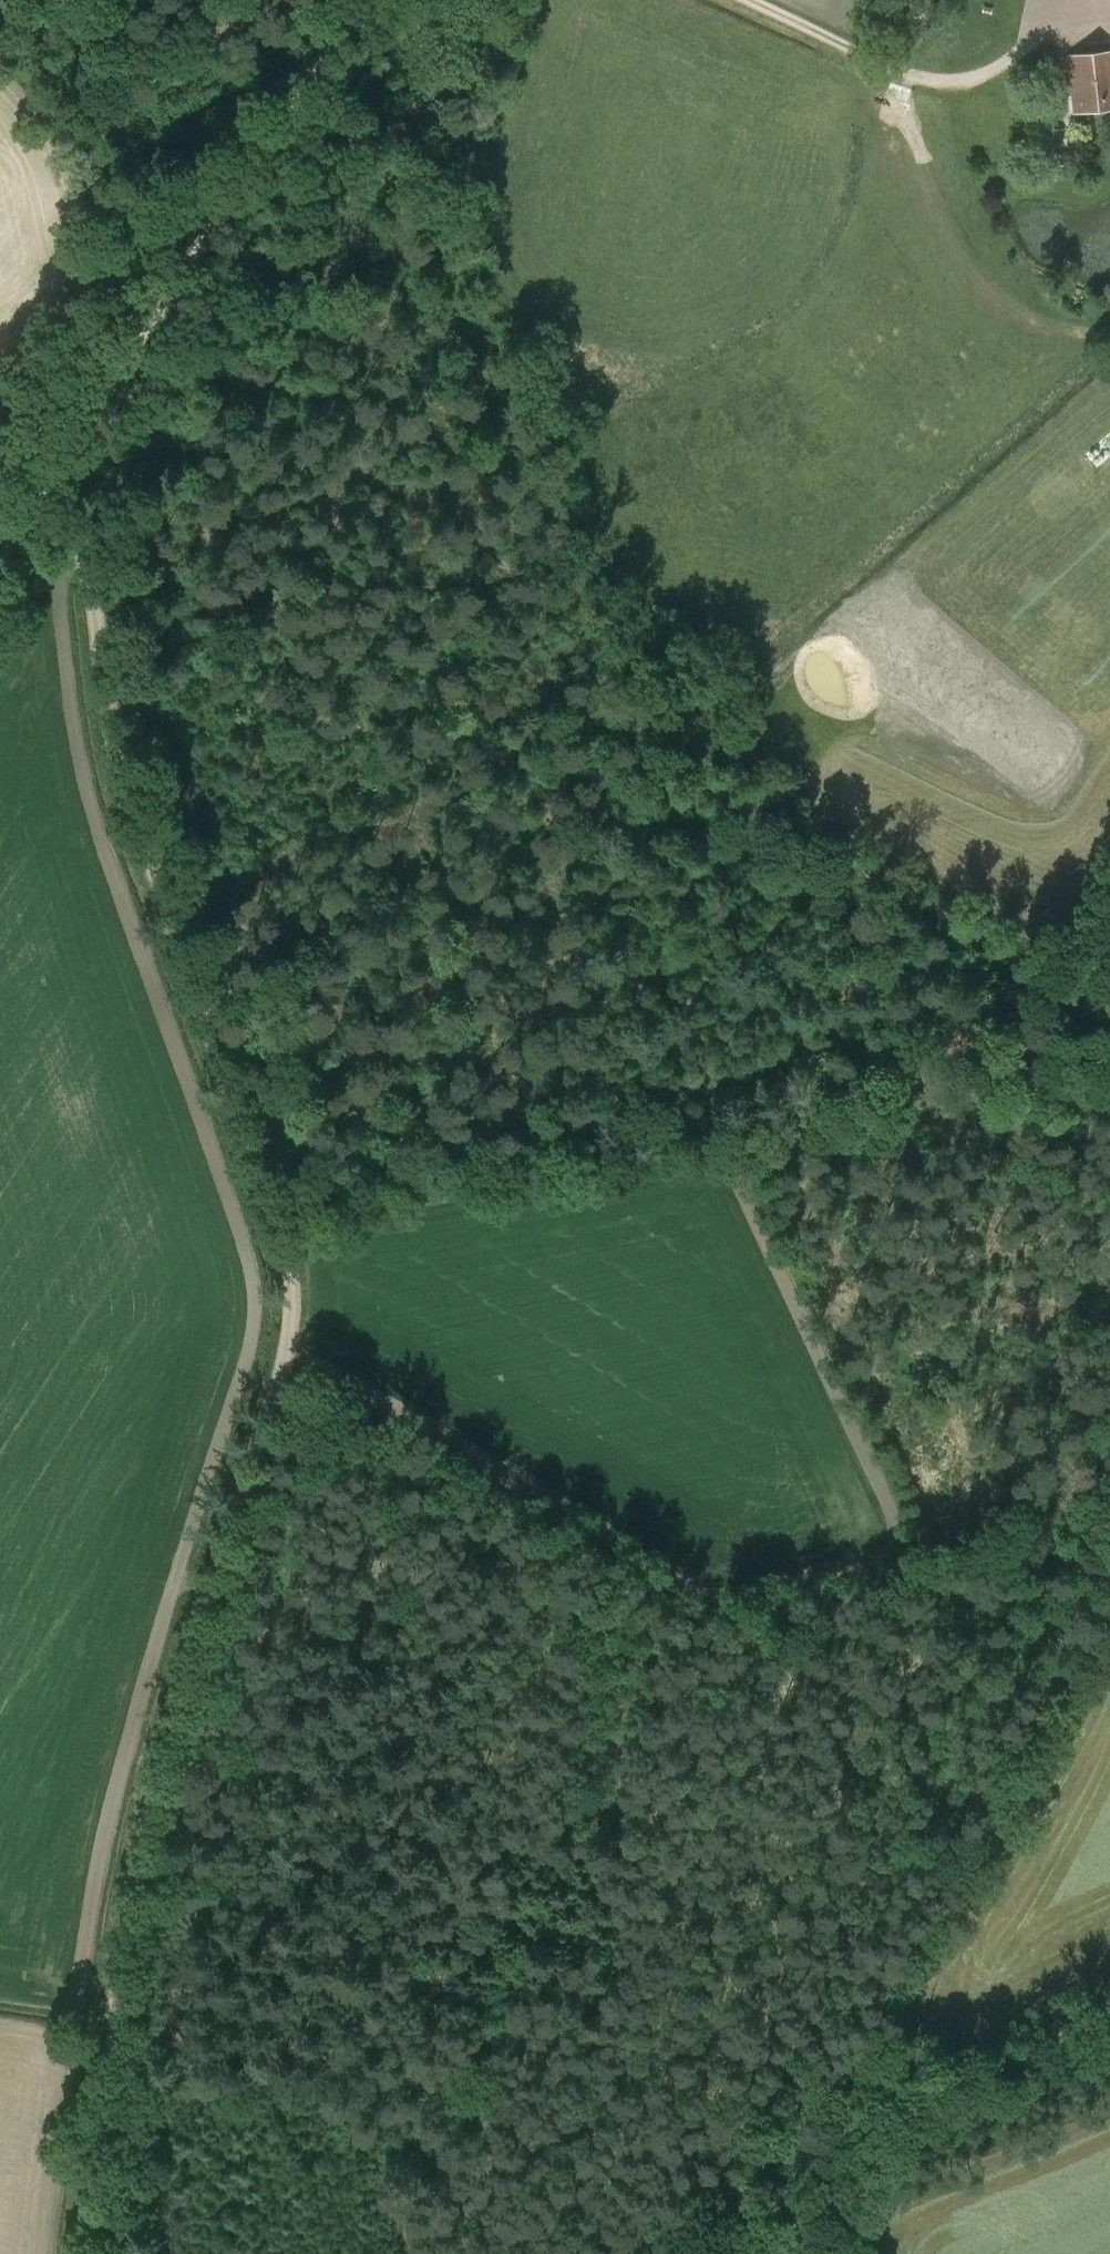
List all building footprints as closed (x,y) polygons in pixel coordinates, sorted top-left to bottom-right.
[(1075,110),(1109,107),(1109,54),(1070,58),(1075,110)]
